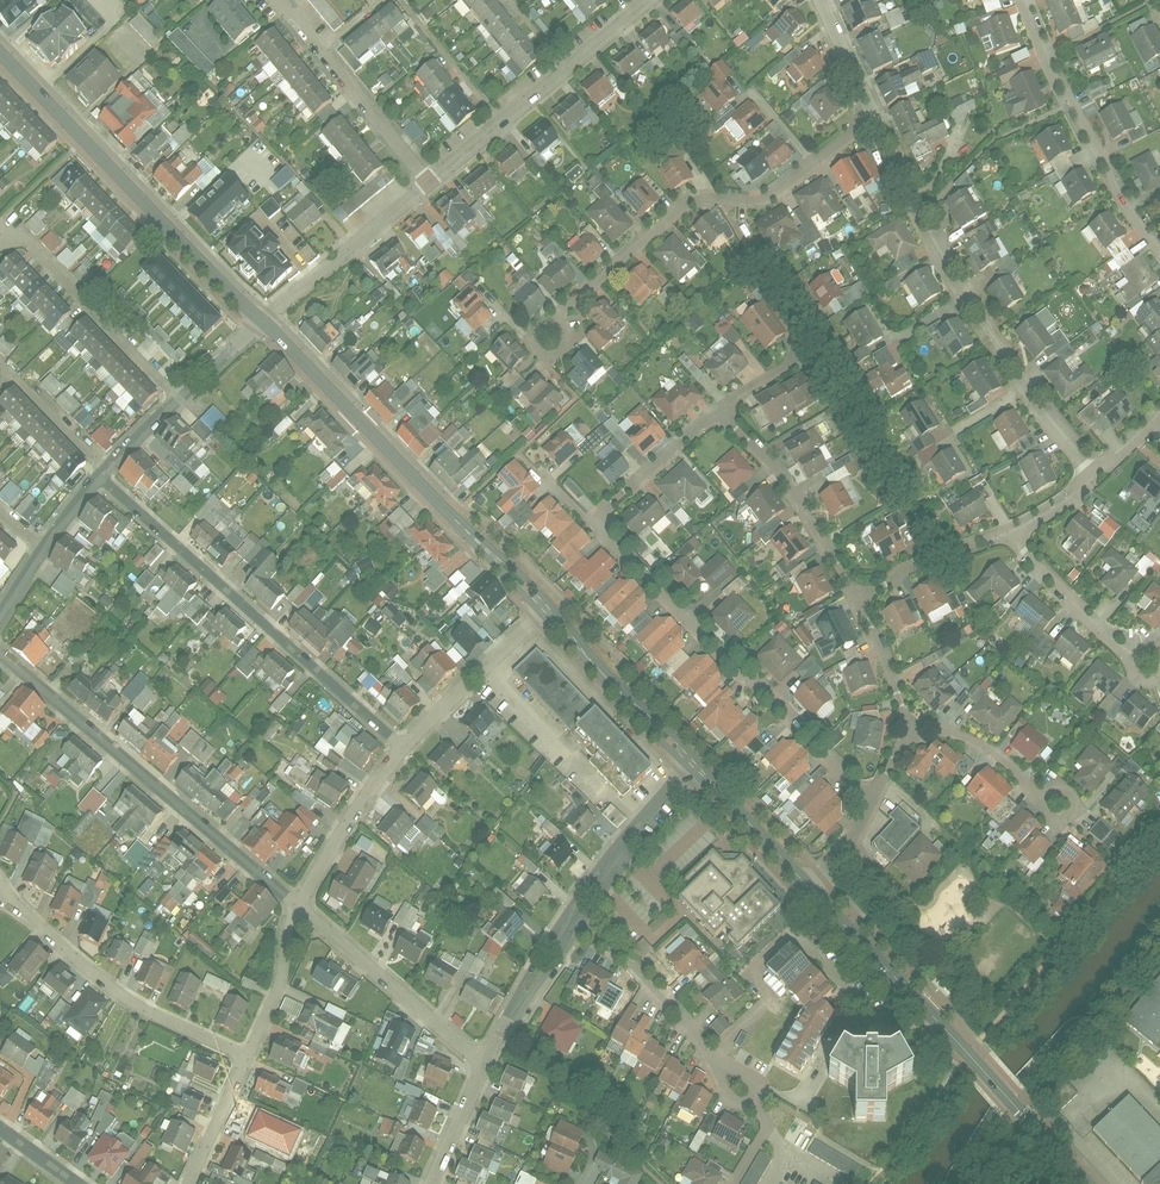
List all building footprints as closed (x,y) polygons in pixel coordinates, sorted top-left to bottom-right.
[(0,7),(0,19),(4,25),(21,13),(13,0),(10,0),(0,7)] [(232,0),(224,0),(209,10),(233,45),(253,32),(232,0)] [(485,0),(461,0),(456,4),(519,77),(538,61),(485,0)] [(587,21),(606,4),(603,0),(570,0),(587,21)] [(773,9),(783,0),(765,0),(773,9)] [(845,10),(854,31),(881,19),(873,0),(867,0),(845,10)] [(1047,4),(1060,34),(1079,26),(1068,0),(1057,0),(1047,4)] [(700,16),(689,2),(672,16),(676,21),(683,29),(700,16)] [(403,22),(391,7),(343,44),(355,59),(403,22)] [(883,15),(889,31),(905,24),(898,9),(883,15)] [(32,39),(55,67),(89,40),(66,11),(32,39)] [(805,28),(793,12),(768,31),(780,47),(805,28)] [(128,25),(153,46),(161,38),(136,16),(128,25)] [(1015,48),(1004,18),(987,24),(998,54),(1015,48)] [(669,39),(658,27),(642,42),(648,49),(652,54),(669,39)] [(205,77),(216,67),(176,28),(166,38),(205,77)] [(403,44),(413,34),(408,29),(398,38),(403,44)] [(1147,30),(1131,39),(1145,65),(1159,56),(1159,55),(1147,30)] [(743,32),(732,41),(737,48),(748,39),(743,32)] [(751,50),(764,39),(759,33),(746,44),(751,50)] [(332,102),(274,34),(255,50),(313,118),(332,102)] [(875,37),(857,46),(871,75),(889,67),(875,37)] [(1115,59),(1105,38),(1075,53),(1086,74),(1115,59)] [(642,64),(630,50),(614,64),(627,78),(642,64)] [(824,68),(810,50),(789,66),(803,84),(824,68)] [(1009,57),(1013,66),(1028,59),(1024,50),(1009,57)] [(70,77),(91,104),(122,80),(101,53),(70,77)] [(657,72),(664,66),(656,57),(649,63),(657,72)] [(475,112),(433,60),(413,77),(455,128),(475,112)] [(718,84),(703,95),(716,114),(735,100),(723,85),(728,81),(717,65),(708,72),(718,84)] [(1022,77),(1017,66),(996,76),(1001,86),(1008,83),(1015,100),(1004,105),(1010,119),(1022,113),(1023,117),(1041,109),(1026,75),(1022,77)] [(384,88),(393,82),(386,73),(377,79),(384,88)] [(878,80),(888,103),(906,95),(896,73),(878,80)] [(611,89),(599,75),(581,89),(593,104),(611,89)] [(1085,87),(1091,101),(1105,95),(1099,81),(1085,87)] [(40,159),(56,144),(0,83),(0,116),(40,159)] [(100,117),(125,146),(157,118),(128,84),(116,94),(121,99),(100,117)] [(823,85),(804,102),(825,126),(844,108),(823,85)] [(949,101),(951,108),(966,104),(964,96),(949,101)] [(587,114),(575,101),(556,117),(567,130),(587,114)] [(964,112),(976,110),(975,104),(950,107),(953,126),(966,124),(964,112)] [(761,123),(749,105),(730,117),(743,136),(761,123)] [(1099,115),(1112,140),(1130,131),(1117,106),(1099,115)] [(914,110),(894,118),(907,151),(945,136),(938,120),(921,127),(914,110)] [(383,167),(341,119),(322,135),(364,183),(383,167)] [(412,121),(401,131),(418,149),(428,139),(412,121)] [(556,139),(542,123),(525,139),(539,155),(556,139)] [(1056,128),(1035,142),(1049,165),(1071,152),(1056,128)] [(170,147),(158,133),(135,153),(147,167),(170,147)] [(792,155),(780,141),(761,157),(769,167),(773,171),(792,155)] [(761,157),(755,150),(738,164),(751,181),(769,167),(761,157)] [(522,164),(511,151),(495,164),(507,177),(522,164)] [(1131,162),(1146,194),(1159,188),(1159,169),(1158,169),(1151,153),(1131,162)] [(858,154),(829,171),(844,196),(863,185),(865,189),(875,183),(858,154)] [(673,161),(658,171),(672,192),(687,182),(673,161)] [(155,175),(177,202),(205,179),(193,165),(180,176),(169,163),(155,175)] [(523,165),(509,177),(515,183),(528,170),(523,165)] [(571,185),(584,174),(577,165),(564,176),(571,185)] [(286,167),(269,181),(278,191),(295,178),(286,167)] [(61,185),(123,253),(141,237),(79,169),(61,185)] [(493,183),(482,170),(465,184),(476,197),(493,183)] [(1074,174),(1060,184),(1074,207),(1089,197),(1074,174)] [(190,215),(211,237),(249,202),(228,179),(190,215)] [(637,181),(620,196),(640,219),(657,204),(637,181)] [(822,181),(794,198),(807,219),(816,213),(823,223),(841,212),(822,181)] [(947,199),(962,227),(989,213),(983,202),(972,208),(963,191),(947,199)] [(464,207),(452,193),(434,208),(457,235),(469,225),(458,213),(464,207)] [(606,197),(586,213),(612,245),(632,228),(606,197)] [(271,198),(258,209),(268,220),(281,209),(271,198)] [(321,218),(308,200),(288,215),(301,233),(321,218)] [(783,206),(752,224),(764,247),(778,240),(783,249),(802,238),(783,206)] [(35,237),(46,227),(40,221),(46,216),(40,210),(24,225),(35,237)] [(705,215),(691,229),(709,247),(723,233),(705,215)] [(1119,240),(1104,218),(1089,227),(1104,250),(1119,240)] [(899,219),(865,240),(875,255),(887,247),(895,261),(916,248),(899,219)] [(423,222),(422,221),(406,233),(415,244),(431,232),(423,222)] [(39,242),(50,254),(62,243),(51,231),(39,242)] [(237,237),(224,249),(267,295),(290,274),(267,250),(262,255),(250,242),(245,246),(237,237)] [(548,237),(539,244),(543,249),(551,242),(548,237)] [(601,251),(588,237),(569,253),(582,267),(601,251)] [(672,237),(653,256),(680,284),(700,265),(672,237)] [(981,237),(964,247),(979,274),(997,263),(981,237)] [(1156,284),(1140,259),(1134,263),(1119,240),(1104,250),(1129,286),(1121,291),(1129,302),(1156,284)] [(406,255),(395,243),(373,262),(384,274),(406,255)] [(540,253),(546,260),(558,249),(551,243),(540,253)] [(72,253),(66,248),(55,258),(67,270),(86,251),(80,245),(72,253)] [(222,320),(156,254),(139,270),(205,337),(222,320)] [(71,314),(16,257),(0,272),(0,273),(55,330),(71,314)] [(85,285),(99,272),(86,259),(72,272),(85,285)] [(574,278),(560,263),(542,280),(556,295),(574,278)] [(368,280),(372,276),(362,266),(358,270),(368,280)] [(640,267),(621,284),(641,306),(660,289),(640,267)] [(434,279),(442,288),(453,278),(445,269),(434,279)] [(938,296),(924,272),(904,284),(918,308),(938,296)] [(853,302),(837,273),(806,290),(822,319),(853,302)] [(895,277),(881,286),(888,295),(901,286),(895,277)] [(1004,279),(987,290),(1002,314),(1019,302),(1004,279)] [(531,286),(512,302),(525,318),(545,302),(531,286)] [(120,288),(109,300),(160,348),(153,356),(168,370),(183,353),(178,348),(174,352),(165,344),(170,338),(157,326),(153,330),(144,322),(147,318),(125,297),(127,294),(120,288)] [(479,304),(483,300),(471,288),(455,303),(466,315),(479,304)] [(462,319),(474,332),(491,317),(479,304),(466,315),(462,319)] [(1152,304),(1136,317),(1154,339),(1146,346),(1159,363),(1159,335),(1159,334),(1159,314),(1152,304)] [(595,327),(584,337),(599,354),(613,342),(606,334),(617,324),(599,305),(586,318),(595,327)] [(756,308),(740,320),(757,342),(764,351),(780,338),(756,308)] [(345,330),(351,336),(363,325),(358,319),(345,330)] [(65,335),(139,413),(156,397),(81,320),(65,335)] [(1031,320),(1014,333),(1035,359),(1052,346),(1031,320)] [(872,339),(862,321),(846,330),(856,348),(872,339)] [(301,331),(322,354),(330,346),(309,324),(301,331)] [(964,347),(950,324),(936,333),(949,355),(964,347)] [(475,335),(478,337),(473,343),(479,349),(489,337),(480,329),(475,335)] [(7,357),(14,347),(0,338),(0,352),(7,357)] [(502,338),(489,351),(510,374),(524,361),(502,338)] [(471,342),(464,348),(470,356),(477,350),(471,342)] [(731,346),(703,370),(719,388),(747,365),(731,346)] [(576,369),(568,376),(581,389),(602,368),(585,350),(571,364),(576,369)] [(684,355),(678,360),(696,382),(702,376),(684,355)] [(342,356),(332,364),(354,388),(373,371),(362,358),(352,367),(342,356)] [(905,381),(891,356),(872,366),(886,392),(905,381)] [(292,380),(275,361),(257,377),(274,396),(292,380)] [(1094,380),(1085,368),(1073,377),(1061,361),(1045,374),(1066,401),(1094,380)] [(977,363),(961,373),(979,402),(995,392),(977,363)] [(39,384),(51,397),(62,386),(50,374),(39,384)] [(802,376),(755,401),(767,425),(815,401),(802,376)] [(557,399),(537,377),(517,395),(538,417),(557,399)] [(665,388),(652,400),(677,427),(704,401),(690,386),(685,391),(679,384),(669,393),(665,388)] [(83,431),(94,420),(72,396),(76,393),(70,386),(55,401),(83,431)] [(364,399),(386,423),(396,413),(375,390),(364,399)] [(69,482),(86,466),(16,391),(0,406),(0,409),(69,482)] [(1132,412),(1116,395),(1096,413),(1112,430),(1132,412)] [(92,409),(100,402),(95,396),(87,404),(92,409)] [(622,437),(637,454),(661,432),(639,407),(626,419),(633,427),(622,437)] [(346,439),(321,411),(312,420),(308,416),(298,426),(331,462),(344,451),(339,446),(346,439)] [(927,432),(915,414),(898,424),(910,443),(927,432)] [(1023,438),(1007,415),(993,424),(1009,447),(1023,438)] [(285,418),(269,435),(275,440),(291,423),(285,418)] [(170,421),(153,438),(170,456),(188,439),(170,421)] [(89,437),(104,453),(112,446),(108,441),(116,434),(105,423),(89,437)] [(399,434),(420,457),(429,448),(408,426),(399,434)] [(529,428),(521,434),(527,441),(534,434),(529,428)] [(573,450),(560,433),(539,450),(553,466),(573,450)] [(815,453),(807,438),(785,449),(793,464),(798,461),(806,477),(827,467),(819,451),(815,453)] [(755,473),(733,449),(716,465),(722,472),(717,476),(732,493),(755,473)] [(447,453),(431,468),(453,492),(485,462),(474,450),(459,465),(447,453)] [(613,454),(595,471),(609,486),(628,469),(613,454)] [(957,479),(945,456),(932,463),(944,486),(957,479)] [(1038,458),(1021,466),(1034,495),(1052,487),(1038,458)] [(132,459),(119,474),(136,490),(150,476),(132,459)] [(690,688),(709,707),(720,696),(732,684),(698,651),(692,658),(682,648),(689,642),(660,613),(653,619),(644,610),(653,602),(601,550),(589,561),(580,552),(592,541),(548,497),(533,511),(525,502),(540,486),(514,460),(497,478),(509,490),(495,504),(520,529),(528,522),(538,531),(543,526),(556,540),(550,545),(567,562),(562,567),(574,579),(578,575),(601,598),(598,600),(626,629),(630,625),(638,633),(634,637),(664,667),(667,664),(677,674),(673,678),(687,691),(690,688)] [(333,462),(317,478),(331,492),(347,476),(333,462)] [(683,464),(656,488),(672,506),(683,496),(690,504),(706,490),(683,464)] [(358,480),(387,513),(403,499),(374,465),(358,480)] [(1144,468),(1131,485),(1156,503),(1159,498),(1159,480),(1144,468)] [(562,485),(577,500),(583,494),(569,479),(562,485)] [(0,492),(0,499),(9,507),(23,492),(10,481),(0,492)] [(836,489),(819,497),(830,518),(847,509),(836,489)] [(744,503),(761,527),(780,514),(763,490),(744,503)] [(986,516),(976,498),(948,512),(958,530),(986,516)] [(633,507),(617,521),(633,538),(646,527),(648,530),(664,516),(649,499),(636,510),(633,507)] [(101,502),(81,526),(105,545),(124,521),(101,502)] [(390,542),(412,521),(398,507),(377,529),(390,542)] [(1136,516),(1130,523),(1142,534),(1148,527),(1136,516)] [(455,548),(430,519),(410,536),(435,565),(455,548)] [(1067,553),(1076,561),(1087,549),(1089,552),(1099,541),(1075,519),(1065,531),(1077,542),(1067,553)] [(890,521),(867,535),(883,562),(906,548),(890,521)] [(205,526),(192,541),(223,568),(236,553),(205,526)] [(805,550),(786,529),(769,543),(776,551),(788,564),(805,550)] [(5,566),(20,548),(0,532),(0,562),(5,566)] [(70,539),(52,562),(67,574),(86,551),(70,539)] [(142,572),(129,586),(140,596),(156,577),(146,570),(161,552),(154,547),(137,567),(142,572)] [(1111,569),(1099,583),(1116,597),(1138,571),(1110,549),(1101,561),(1111,569)] [(242,586),(271,610),(284,596),(266,581),(279,566),(261,551),(245,570),(251,575),(242,586)] [(734,572),(719,554),(695,575),(683,560),(669,572),(685,591),(699,579),(710,593),(734,572)] [(358,576),(373,569),(369,558),(354,565),(358,576)] [(998,561),(965,591),(976,603),(991,589),(1000,600),(1018,584),(998,561)] [(197,627),(212,609),(195,595),(200,589),(174,568),(171,573),(164,567),(156,577),(172,591),(150,618),(160,627),(175,609),(197,627)] [(795,579),(810,606),(831,594),(815,567),(795,579)] [(447,608),(470,587),(456,572),(446,581),(453,588),(440,601),(447,608)] [(507,599),(490,579),(466,599),(483,620),(507,599)] [(912,591),(926,616),(933,612),(943,607),(929,581),(912,591)] [(391,583),(381,592),(390,602),(400,593),(391,583)] [(286,597),(300,609),(308,600),(314,606),(322,597),(308,585),(304,590),(298,584),(286,597)] [(1138,618),(1155,632),(1159,626),(1159,590),(1153,584),(1144,596),(1151,602),(1138,618)] [(734,593),(711,617),(733,639),(757,614),(734,593)] [(1013,614),(1039,636),(1055,617),(1029,596),(1013,614)] [(881,611),(894,635),(913,624),(901,600),(881,611)] [(381,612),(398,629),(406,620),(389,603),(381,612)] [(310,618),(319,624),(325,615),(316,609),(310,618)] [(815,643),(823,659),(854,643),(837,610),(815,621),(824,639),(815,643)] [(301,611),(287,626),(321,656),(347,626),(334,614),(321,629),(301,611)] [(233,644),(246,628),(228,614),(215,629),(233,644)] [(45,630),(51,623),(44,619),(39,626),(45,630)] [(368,621),(364,632),(377,637),(381,625),(368,621)] [(782,622),(774,628),(781,637),(789,631),(782,622)] [(484,642),(466,624),(451,638),(469,656),(484,642)] [(803,625),(794,631),(804,647),(813,641),(803,625)] [(1053,649),(1075,667),(1089,651),(1067,633),(1053,649)] [(14,649),(33,665),(46,649),(26,634),(14,649)] [(796,657),(778,638),(759,655),(777,675),(796,657)] [(353,639),(345,647),(355,657),(363,649),(353,639)] [(508,671),(545,709),(621,788),(647,763),(596,709),(535,645),(508,671)] [(415,664),(436,688),(455,671),(433,647),(415,664)] [(261,668),(282,685),(294,671),(274,653),(261,668)] [(403,671),(407,667),(399,658),(382,674),(399,691),(411,680),(403,671)] [(110,675),(122,665),(118,661),(106,671),(110,675)] [(1097,661),(1069,693),(1084,706),(1092,697),(1087,693),(1093,687),(1108,699),(1122,682),(1097,661)] [(861,664),(842,672),(851,693),(870,685),(861,664)] [(66,688),(90,708),(102,693),(114,679),(102,669),(89,686),(76,676),(66,688)] [(931,670),(911,688),(935,715),(955,697),(931,670)] [(156,695),(146,686),(150,681),(140,671),(120,693),(141,712),(156,695)] [(381,707),(391,698),(365,671),(355,680),(381,707)] [(208,678),(199,689),(207,696),(215,685),(208,678)] [(806,680),(792,694),(817,720),(831,706),(806,680)] [(47,708),(24,687),(1,714),(24,734),(47,708)] [(217,706),(226,695),(218,688),(209,699),(217,706)] [(1134,691),(1117,709),(1115,712),(1135,731),(1155,711),(1152,709),(1134,691)] [(278,714),(291,699),(283,692),(270,706),(278,714)] [(102,693),(90,708),(108,725),(121,709),(120,708),(102,693)] [(403,694),(389,709),(385,713),(400,728),(419,709),(403,694)] [(978,695),(966,709),(995,734),(1016,709),(1002,698),(993,707),(978,695)] [(709,707),(697,719),(717,739),(724,732),(749,758),(753,754),(759,761),(762,757),(783,778),(782,778),(802,798),(798,803),(813,818),(809,823),(822,836),(813,845),(823,855),(834,844),(830,839),(852,817),(810,775),(819,767),(801,749),(796,754),(782,740),(778,743),(774,739),(767,746),(758,738),(767,729),(752,713),(745,720),(720,696),(709,707)] [(478,734),(496,718),(482,702),(464,719),(478,734)] [(325,722),(346,742),(340,749),(360,766),(375,748),(334,711),(325,722)] [(129,714),(116,730),(164,770),(177,754),(162,741),(177,722),(171,717),(155,736),(129,714)] [(859,748),(880,749),(882,722),(861,721),(859,748)] [(267,742),(280,727),(274,722),(261,737),(267,742)] [(1045,743),(1021,724),(1008,740),(1032,759),(1045,743)] [(825,740),(834,748),(844,737),(835,729),(825,740)] [(193,730),(181,744),(204,763),(216,749),(193,730)] [(93,770),(105,755),(78,732),(66,746),(93,770)] [(445,774),(463,753),(446,739),(429,760),(445,774)] [(1112,764),(1084,740),(1071,756),(1079,763),(1069,774),(1088,791),(1112,764)] [(952,758),(932,741),(909,769),(918,777),(929,765),(939,773),(952,758)] [(1045,748),(1038,757),(1044,762),(1051,752),(1045,748)] [(323,774),(319,780),(286,755),(276,768),(330,809),(345,790),(323,774)] [(221,777),(230,763),(224,759),(214,772),(221,777)] [(1134,777),(1140,770),(1130,761),(1123,768),(1134,777)] [(1000,792),(1007,784),(985,763),(967,781),(991,804),(985,811),(997,823),(1014,805),(1000,792)] [(234,804),(189,764),(175,780),(219,820),(234,804)] [(235,767),(228,778),(234,781),(241,770),(235,767)] [(1146,790),(1125,772),(1101,800),(1122,818),(1146,790)] [(166,806),(126,773),(114,787),(154,821),(166,806)] [(434,788),(418,774),(398,795),(414,810),(434,788)] [(76,836),(107,800),(93,788),(76,806),(86,814),(71,832),(76,836)] [(619,827),(628,814),(608,797),(598,809),(619,827)] [(878,837),(919,876),(943,850),(919,828),(925,822),(900,797),(887,811),(895,819),(878,837)] [(255,827),(242,843),(267,864),(278,852),(285,858),(316,821),(301,808),(293,818),(285,812),(280,818),(266,806),(262,811),(248,799),(237,812),(255,827)] [(577,833),(593,815),(578,802),(562,820),(577,833)] [(391,839),(405,819),(388,807),(373,827),(391,839)] [(1032,862),(1050,841),(1038,831),(1044,823),(1027,808),(1009,829),(1023,841),(1017,849),(1032,862)] [(425,814),(414,827),(434,844),(445,831),(425,814)] [(230,861),(184,822),(170,837),(216,877),(230,861)] [(1097,822),(1088,832),(1098,841),(1107,831),(1097,822)] [(28,837),(6,828),(0,844),(0,853),(19,860),(28,837)] [(155,858),(129,835),(118,849),(143,871),(155,858)] [(554,868),(571,848),(556,835),(539,855),(554,868)] [(360,836),(354,846),(366,853),(372,843),(360,836)] [(1074,890),(1103,858),(1088,844),(1081,851),(1069,840),(1061,848),(1076,862),(1068,871),(1072,875),(1065,883),(1074,890)] [(58,861),(37,849),(23,874),(44,886),(58,861)] [(328,884),(355,903),(379,870),(358,854),(347,870),(341,866),(328,884)] [(720,932),(737,950),(778,910),(768,899),(772,896),(739,861),(734,866),(725,866),(714,854),(702,865),(709,872),(678,901),(714,939),(720,932)] [(424,862),(418,875),(425,878),(431,866),(424,862)] [(515,888),(530,902),(547,884),(531,870),(515,888)] [(146,896),(154,883),(147,878),(138,891),(146,896)] [(82,894),(60,881),(48,901),(70,914),(82,894)] [(223,886),(214,899),(222,904),(231,891),(223,886)] [(264,921),(276,907),(258,891),(245,905),(264,921)] [(391,917),(371,900),(357,916),(378,933),(391,917)] [(111,920),(90,908),(78,930),(99,942),(111,920)] [(390,947),(413,964),(427,946),(410,933),(418,922),(401,909),(390,925),(400,932),(390,947)] [(523,921),(508,909),(490,929),(505,942),(523,921)] [(686,924),(679,931),(688,941),(695,934),(686,924)] [(489,938),(494,933),(486,925),(481,930),(489,938)] [(142,931),(134,952),(149,958),(157,937),(142,931)] [(209,956),(214,950),(191,932),(186,938),(209,956)] [(134,943),(114,934),(105,955),(125,964),(134,943)] [(32,940),(14,961),(29,973),(46,951),(32,940)] [(631,949),(639,958),(649,949),(640,940),(631,949)] [(716,1014),(737,994),(686,942),(666,961),(685,980),(694,971),(711,988),(701,999),(716,1014)] [(834,994),(791,948),(764,970),(786,991),(783,994),(801,1013),(772,1063),(796,1074),(822,1028),(832,1018),(821,1005),(834,994)] [(443,986),(454,969),(434,954),(422,971),(443,986)] [(163,967),(139,955),(130,975),(153,986),(163,967)] [(493,997),(474,983),(485,969),(468,955),(455,971),(469,982),(457,997),(479,1015),(493,997)] [(322,956),(310,973),(331,987),(343,970),(331,962),(322,956)] [(62,999),(79,980),(59,962),(41,981),(62,999)] [(612,977),(588,963),(581,974),(576,971),(565,990),(573,994),(577,987),(598,1000),(608,984),(612,977)] [(191,1006),(202,981),(178,970),(167,996),(191,1006)] [(212,990),(226,995),(230,983),(204,974),(198,992),(210,996),(212,990)] [(1159,1051),(1159,975),(1122,1021),(1159,1051)] [(253,990),(256,982),(242,977),(239,985),(253,990)] [(624,993),(608,984),(598,1000),(596,1003),(612,1012),(624,993)] [(107,1002),(87,988),(61,1022),(84,1039),(98,1020),(95,1018),(107,1002)] [(983,1000),(975,991),(964,1001),(972,1010),(983,1000)] [(25,1012),(34,997),(27,993),(18,1008),(25,1012)] [(247,1005),(224,997),(215,1021),(238,1030),(247,1005)] [(290,1023),(327,1040),(339,1013),(319,1004),(313,1018),(295,1010),(290,1023)] [(638,1011),(631,1006),(610,1041),(624,1049),(622,1052),(638,1062),(631,1074),(644,1082),(650,1071),(656,1074),(653,1079),(680,1096),(693,1074),(666,1058),(669,1052),(642,1036),(651,1022),(644,1017),(637,1029),(630,1025),(638,1011)] [(574,1021),(555,1009),(536,1039),(566,1057),(582,1031),(572,1025),(574,1021)] [(719,1037),(730,1026),(719,1016),(709,1027),(719,1037)] [(406,1050),(414,1032),(393,1023),(385,1041),(406,1050)] [(35,1043),(15,1028),(6,1041),(26,1056),(35,1043)] [(291,1066),(301,1045),(277,1035),(268,1056),(291,1066)] [(430,1054),(435,1041),(420,1035),(413,1052),(421,1055),(423,1051),(430,1054)] [(741,1035),(735,1046),(741,1049),(747,1038),(741,1035)] [(398,1068),(406,1050),(385,1041),(377,1058),(398,1068)] [(195,1050),(187,1068),(212,1079),(220,1061),(195,1050)] [(886,1093),(913,1079),(899,1054),(887,1060),(876,1060),(876,1055),(863,1055),(863,1060),(854,1060),(843,1053),(828,1078),(853,1092),(853,1122),(886,1123),(886,1093)] [(303,1069),(309,1058),(302,1054),(296,1065),(303,1069)] [(451,1071),(454,1065),(432,1054),(423,1073),(445,1084),(451,1071)] [(481,1170),(487,1172),(494,1156),(492,1154),(504,1125),(508,1127),(515,1109),(512,1108),(518,1093),(520,1094),(528,1076),(508,1068),(500,1087),(503,1088),(497,1102),(495,1101),(488,1117),(483,1115),(475,1133),(481,1135),(468,1164),(462,1161),(455,1178),(461,1181),(459,1183),(475,1183),(481,1170)] [(263,1069),(255,1087),(281,1100),(290,1081),(263,1069)] [(0,1072),(0,1097),(1,1097),(13,1081),(0,1072)] [(419,1097),(422,1089),(396,1081),(393,1089),(419,1097)] [(184,1083),(175,1102),(198,1113),(207,1094),(184,1083)] [(70,1106),(77,1110),(85,1096),(70,1087),(60,1102),(69,1108),(70,1106)] [(113,1117),(104,1112),(112,1096),(100,1090),(96,1098),(100,1100),(90,1118),(99,1122),(95,1130),(104,1135),(113,1117)] [(713,1099),(693,1091),(681,1110),(700,1121),(713,1099)] [(23,1112),(43,1127),(54,1112),(34,1097),(23,1112)] [(1141,1183),(1159,1183),(1159,1130),(1128,1097),(1091,1132),(1141,1183)] [(440,1107),(422,1099),(412,1122),(429,1130),(440,1107)] [(262,1142),(272,1118),(253,1110),(243,1133),(262,1142)] [(68,1122),(55,1139),(76,1154),(88,1137),(85,1134),(92,1124),(78,1114),(71,1124),(68,1122)] [(709,1114),(699,1132),(735,1153),(746,1136),(740,1132),(744,1125),(726,1114),(721,1121),(709,1114)] [(177,1157),(192,1124),(175,1116),(170,1128),(160,1150),(177,1157)] [(389,1136),(393,1122),(382,1119),(378,1133),(389,1136)] [(569,1171),(580,1140),(569,1136),(572,1127),(559,1122),(542,1168),(552,1172),(555,1165),(569,1171)] [(412,1164),(424,1139),(406,1130),(395,1155),(412,1164)] [(98,1140),(86,1157),(111,1176),(124,1159),(98,1140)] [(243,1180),(255,1155),(236,1146),(224,1171),(243,1180)] [(643,1175),(599,1153),(591,1169),(618,1183),(638,1183),(643,1175)] [(742,1183),(758,1183),(772,1160),(760,1153),(742,1183)] [(119,1180),(124,1183),(146,1183),(147,1183),(149,1183),(152,1183),(162,1171),(146,1159),(139,1169),(131,1164),(119,1180)] [(725,1171),(709,1163),(706,1169),(690,1161),(681,1179),(691,1183),(718,1183),(725,1171)] [(405,1179),(372,1164),(363,1183),(365,1183),(403,1183),(405,1179)] [(536,1180),(521,1173),(516,1183),(534,1183),(536,1180)] [(11,1174),(4,1183),(26,1183),(11,1174)] [(209,1182),(218,1183),(223,1183),(225,1178),(211,1175),(209,1182)] [(1040,1175),(1032,1183),(1050,1183),(1040,1175)]
